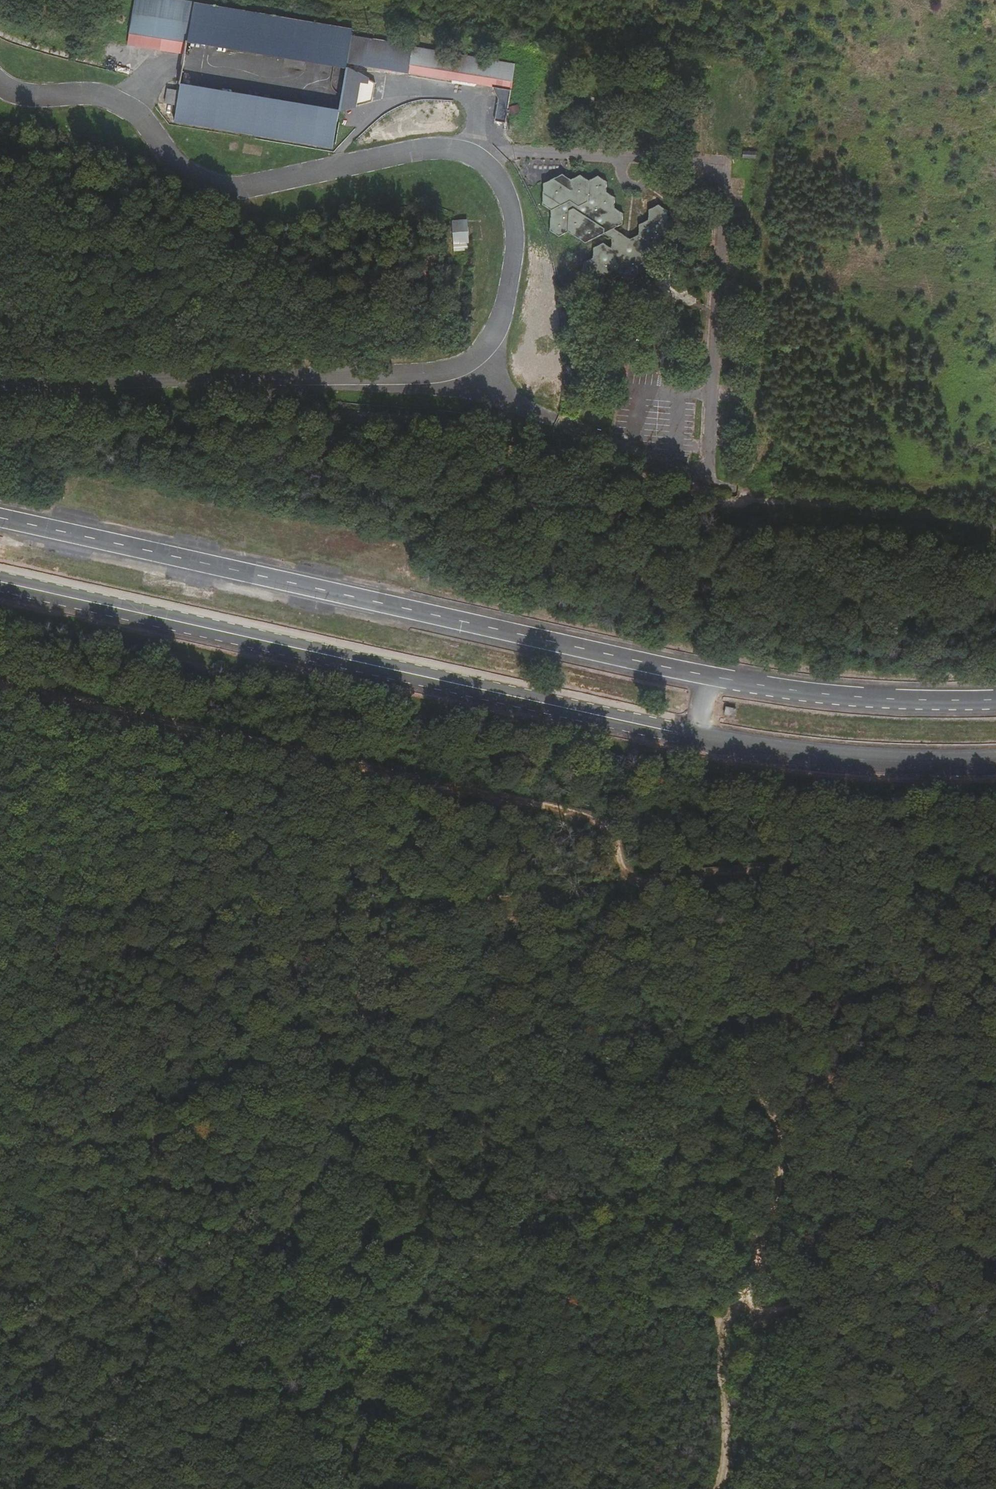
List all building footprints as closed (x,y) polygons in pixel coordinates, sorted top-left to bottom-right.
[(352,32),(193,3),(185,44),(345,72),(352,32)] [(408,50),(362,42),(359,61),(480,82),(483,68),(461,63),(463,52),(409,43),(408,50)] [(339,114),(179,85),(172,124),(332,152),(339,114)] [(560,172),(541,183),(541,202),(550,207),(550,232),(567,244),(574,240),(585,246),(606,236),(610,239),(610,251),(600,245),(586,252),(586,262),(579,266),(578,276),(589,284),(601,278),(609,284),(619,279),(627,284),(640,277),(640,268),(657,256),(657,247),(667,241),(668,208),(658,202),(650,207),(649,217),(643,220),(643,229),(635,234),(621,226),(627,223),(627,213),(619,208),(619,198),(610,192),(610,184),(597,175),(588,180),(576,173),(568,177),(560,172)] [(454,250),(469,249),(468,218),(453,219),(454,250)]
